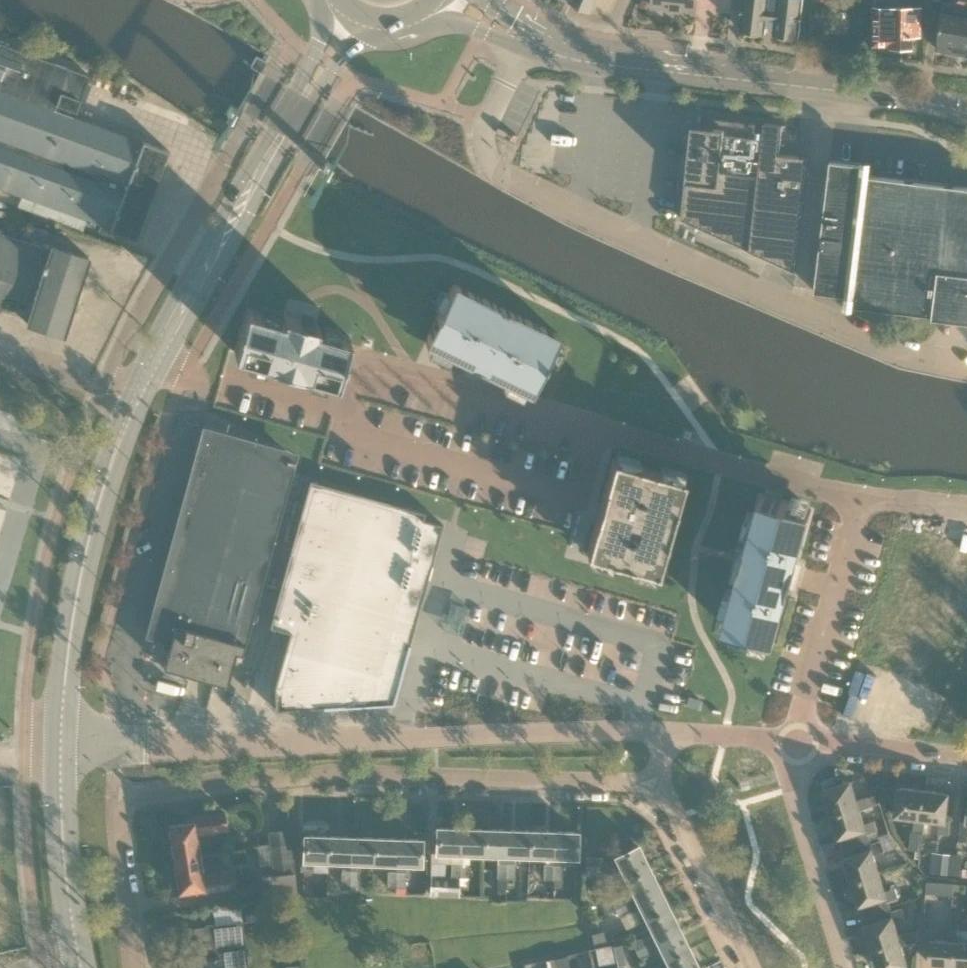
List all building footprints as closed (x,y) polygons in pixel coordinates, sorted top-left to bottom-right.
[(571,1),(571,3),(590,11),(595,0),(569,0),(571,1)] [(652,6),(696,10),(697,0),(653,0),(652,6)] [(800,36),(804,0),(743,0),(740,29),(800,36)] [(897,0),(876,0),(875,44),(893,44),(893,45),(912,46),(913,34),(921,34),(922,7),(897,7),(897,0)] [(943,12),(937,48),(940,49),(942,51),(950,53),(952,51),(960,52),(966,13),(966,0),(953,0),(952,4),(948,4),(943,9),(943,12)] [(100,226),(97,232),(108,236),(110,230),(136,240),(168,150),(143,141),(142,144),(72,118),(75,111),(77,111),(88,76),(0,44),(0,189),(100,226)] [(250,65),(260,71),(266,61),(256,55),(250,65)] [(692,132),(682,219),(795,271),(808,156),(780,153),(783,125),(704,116),(702,133),(692,132)] [(966,319),(966,187),(869,175),(871,165),(830,160),(829,170),(814,291),(854,295),(853,305),(966,319)] [(62,336),(88,258),(52,246),(51,250),(0,234),(0,312),(1,313),(6,297),(33,305),(27,324),(62,336)] [(531,393),(559,334),(453,283),(425,341),(531,393)] [(304,371),(337,380),(342,361),(343,361),(345,355),(344,355),(349,336),(316,327),(317,323),(283,313),(282,317),(246,307),(241,326),(240,326),(238,332),(239,332),(234,351),(270,361),(269,362),(303,372),(304,371)] [(200,678),(212,681),(226,685),(235,652),(242,654),(296,460),(208,437),(155,631),(172,636),(164,668),(200,678)] [(611,461),(587,549),(586,549),(585,553),(589,554),(589,553),(653,571),(653,572),(657,572),(658,569),(657,569),(682,481),(683,478),(680,477),(615,459),(612,458),(611,461)] [(274,686),(275,710),(385,703),(393,674),(400,676),(405,659),(406,659),(410,644),(409,644),(442,524),(423,519),(425,512),(310,480),(269,626),(289,632),(274,686)] [(724,626),(775,640),(812,509),(761,495),(724,626)] [(902,528),(860,660),(966,694),(966,549),(902,528)] [(851,781),(823,789),(831,814),(859,805),(860,809),(870,806),(879,803),(876,794),(857,800),(851,781)] [(923,830),(924,819),(920,818),(924,790),(897,787),(894,816),(914,818),(913,829),(923,830)] [(920,818),(924,819),(939,821),(938,832),(947,833),(948,822),(945,821),(948,793),(924,790),(920,818)] [(859,805),(831,814),(839,838),(842,838),(844,847),(869,839),(867,834),(878,830),(875,821),(864,824),(860,809),(859,805)] [(170,825),(175,859),(201,855),(197,834),(226,829),(223,812),(212,814),(193,817),(194,821),(170,825)] [(459,876),(459,875),(461,828),(438,827),(437,851),(452,851),(451,876),(459,876)] [(484,828),(461,828),(459,875),(468,875),(469,852),(483,853),(484,828)] [(506,892),(506,877),(507,862),(507,853),(508,829),(484,828),(483,853),(498,853),(497,891),(506,892)] [(268,831),(271,864),(292,862),(288,829),(268,831)] [(515,854),(529,854),(530,830),(508,829),(507,853),(507,862),(506,877),(514,877),(515,854)] [(530,830),(529,854),(553,855),(554,831),(530,830)] [(576,831),(554,831),(553,855),(552,864),(560,864),(561,855),(575,855),(576,831)] [(912,832),(910,850),(921,851),(923,833),(912,832)] [(313,860),(326,860),(327,836),(304,835),(302,883),(312,884),(313,860)] [(352,837),(327,836),(326,860),(342,861),(341,869),(351,869),(352,861),(352,837)] [(374,837),(352,837),(352,861),(373,862),(374,837)] [(373,862),(396,863),(397,838),(374,837),(373,862)] [(420,839),(397,838),(396,863),(419,864),(420,839)] [(847,857),(844,858),(852,882),(880,873),(874,854),(884,851),(881,841),(871,845),(869,839),(844,847),(847,857)] [(626,877),(648,866),(638,845),(616,856),(622,869),(615,872),(619,880),(626,877)] [(950,853),(932,851),(930,871),(947,874),(950,853)] [(960,874),(962,855),(951,854),(949,873),(960,874)] [(204,875),(201,855),(175,859),(180,892),(204,888),(204,892),(235,887),(232,870),(212,874),(204,875)] [(601,865),(601,857),(586,856),(585,874),(598,875),(599,865),(601,865)] [(292,862),(271,864),(272,875),(260,876),(262,897),(295,893),(292,862)] [(543,879),(552,879),(552,864),(543,864),(543,879)] [(560,864),(552,864),(552,879),(560,879),(560,864)] [(606,913),(615,909),(659,888),(648,866),(626,877),(632,890),(602,905),(606,913)] [(341,869),(341,884),(350,885),(351,885),(351,869),(341,869)] [(360,885),(360,870),(351,869),(351,885),(360,885)] [(394,871),(393,886),(403,886),(404,871),(394,871)] [(880,873),(852,882),(859,906),(863,905),(864,908),(866,914),(890,907),(888,901),(899,898),(896,888),(886,891),(880,873)] [(431,875),(431,895),(459,895),(459,876),(451,876),(431,875)] [(953,893),(954,882),(928,879),(927,889),(953,893)] [(669,908),(659,888),(615,909),(619,916),(640,905),(646,919),(669,908)] [(245,908),(246,922),(271,919),(269,905),(245,908)] [(869,924),(866,925),(873,949),(900,940),(899,936),(894,922),(905,918),(902,909),(892,912),(890,907),(866,914),(868,919),(869,924)] [(632,942),(635,950),(679,929),(669,908),(646,919),(653,932),(632,942)] [(212,925),(196,927),(197,942),(200,942),(202,959),(188,961),(189,967),(247,967),(241,922),(212,925)] [(928,963),(948,964),(950,941),(936,940),(936,929),(927,928),(926,939),(929,939),(928,963)] [(689,950),(679,929),(635,950),(639,957),(660,947),(666,961),(689,950)] [(873,949),(879,967),(896,967),(908,964),(902,945),(918,940),(918,930),(899,936),(900,940),(873,949)] [(966,965),(966,942),(959,941),(960,931),(950,930),(950,941),(948,964),(966,965)] [(592,934),(593,943),(605,940),(603,931),(592,934)] [(598,964),(615,961),(612,945),(595,948),(598,964)] [(689,950),(666,961),(670,967),(698,967),(689,950)] [(625,963),(623,952),(615,953),(617,965),(625,963)] [(567,955),(554,958),(556,967),(570,967),(567,955)]
